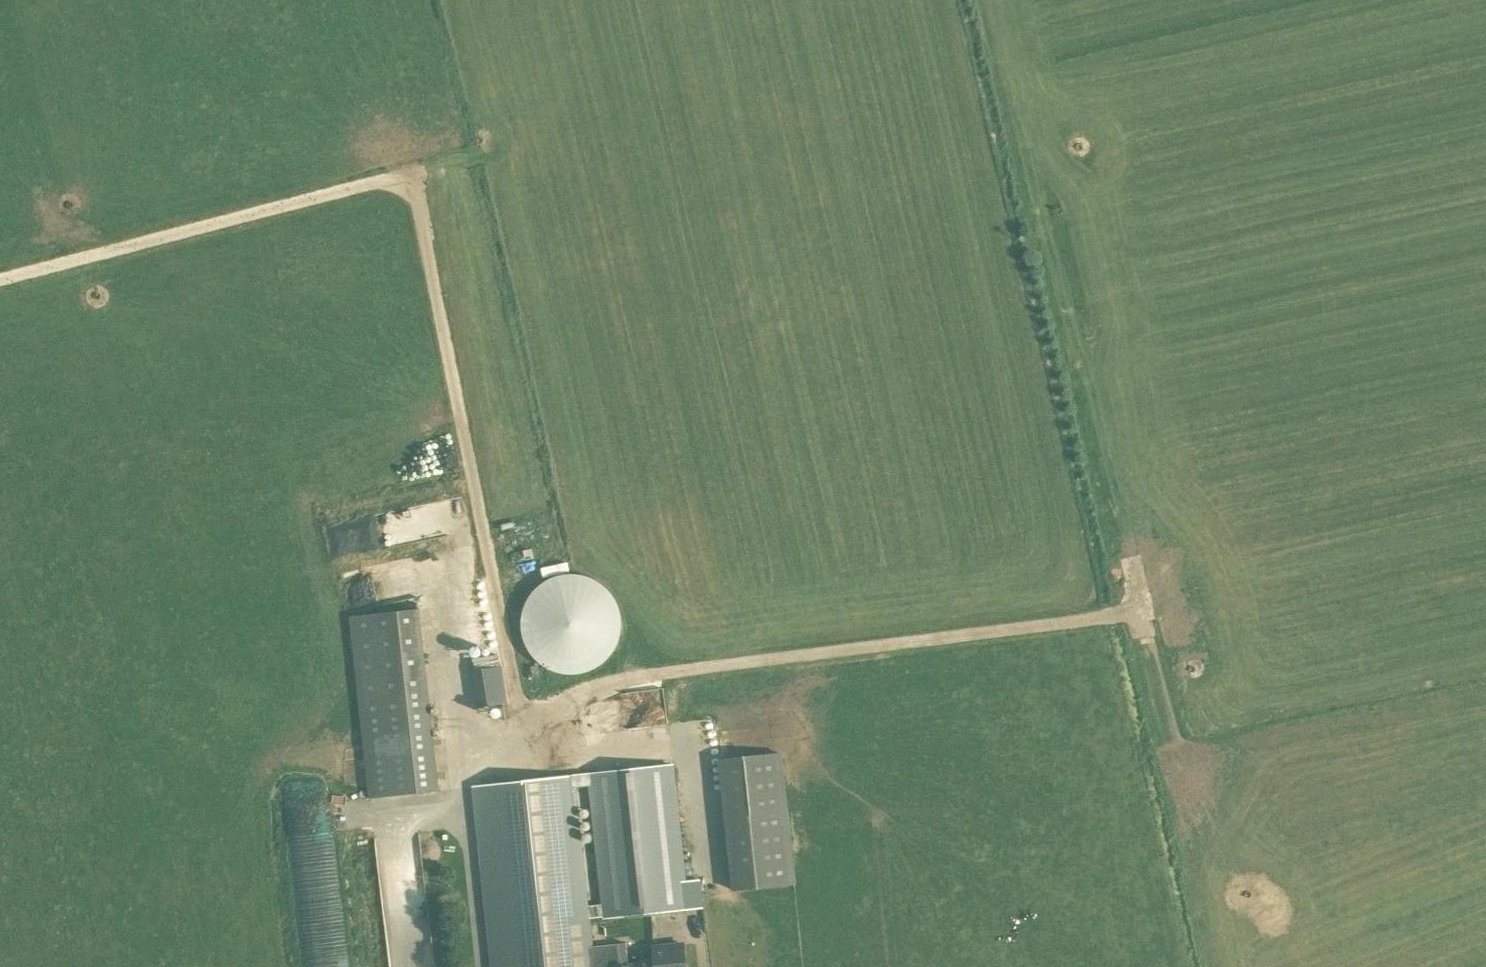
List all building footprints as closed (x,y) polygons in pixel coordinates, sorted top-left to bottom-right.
[(598,565),(517,595),(549,679),(630,648),(598,565)] [(350,616),(369,798),(439,791),(419,609),(350,616)] [(472,671),(478,707),(508,702),(502,666),(498,666),(496,655),(473,658),(475,670),(472,671)] [(781,753),(722,760),(735,890),(795,883),(781,753)] [(626,943),(592,946),(589,918),(602,916),(602,919),(689,910),(674,764),(587,774),(600,904),(588,905),(573,774),(472,786),(492,966),(629,966),(626,943)] [(683,944),(653,948),(655,964),(629,966),(686,966),(683,944)]
